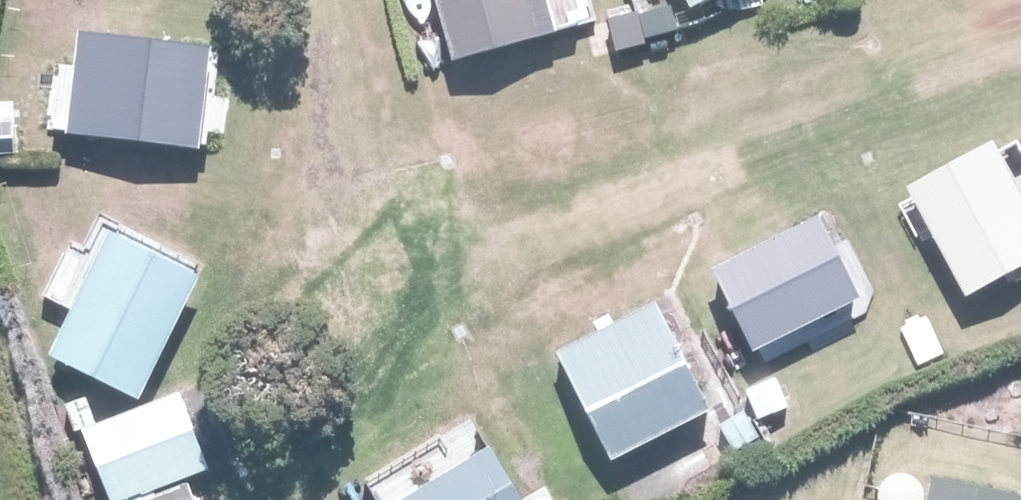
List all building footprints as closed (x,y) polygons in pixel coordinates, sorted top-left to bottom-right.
[(454,55),(557,24),(550,0),(438,0),(454,55)] [(202,45),(78,35),(71,126),(195,135),(202,45)] [(908,186),(969,296),(1020,267),(1020,197),(990,141),(908,186)] [(807,204),(702,259),(748,346),(853,291),(807,204)] [(198,269),(107,227),(48,352),(139,395),(198,269)] [(651,301),(557,347),(610,457),(705,410),(651,301)] [(80,426),(114,499),(121,499),(198,465),(163,388),(80,426)] [(387,499),(518,499),(482,442),(387,499)] [(926,499),(1020,499),(1020,496),(931,477),(926,499)] [(150,499),(187,499),(181,486),(150,499)]
